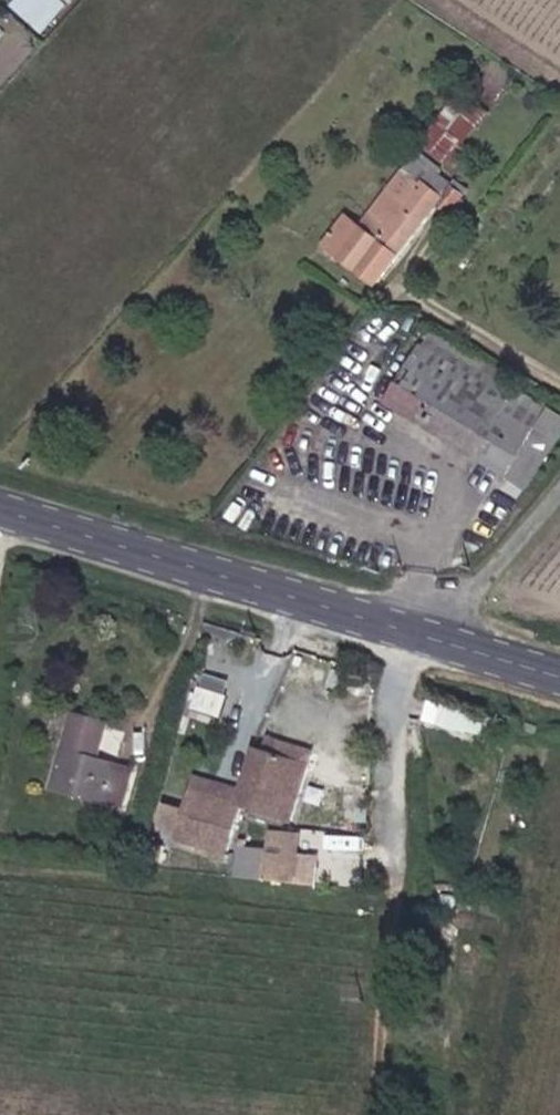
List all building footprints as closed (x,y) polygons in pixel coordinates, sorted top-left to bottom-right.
[(49,32),(70,2),(68,0),(17,0),(13,6),(49,32)] [(427,149),(455,164),(493,95),(464,80),(427,149)] [(453,237),(467,220),(452,208),(451,210),(409,180),(334,273),(380,304),(439,227),(453,237)] [(484,469),(518,409),(451,373),(430,361),(396,422),(484,469)] [(518,409),(523,402),(456,364),(451,373),(518,409)] [(533,495),(559,447),(559,422),(523,402),(518,409),(484,469),(533,495)] [(37,791),(114,811),(125,775),(79,762),(88,729),(58,721),(37,791)] [(247,810),(301,825),(319,758),(266,744),(247,810)] [(211,861),(230,866),(244,811),(197,797),(184,845),(213,853),(211,861)] [(178,827),(184,805),(166,801),(160,823),(178,827)] [(238,877),(320,883),(322,853),(300,851),(301,830),(270,828),(269,845),(241,843),(238,877)] [(144,861),(157,865),(162,849),(149,846),(144,861)]
